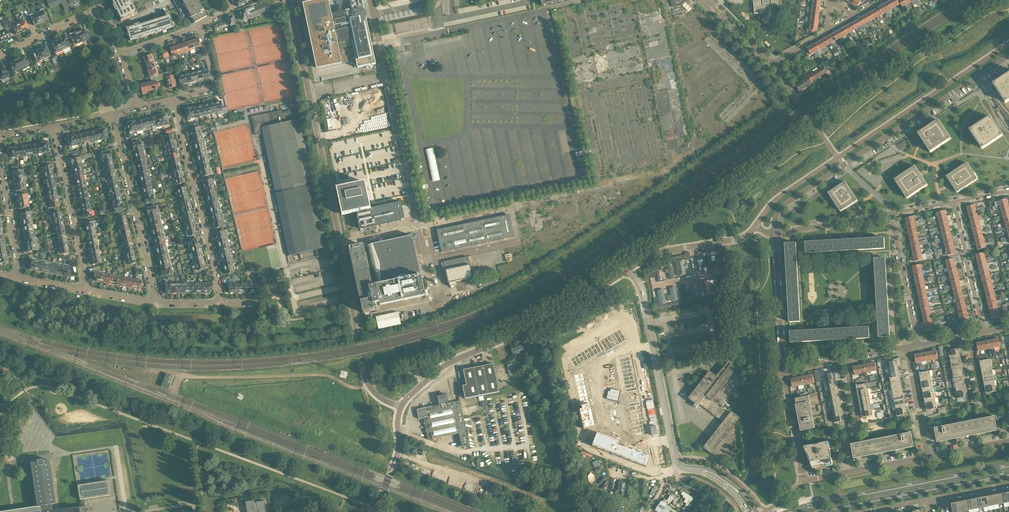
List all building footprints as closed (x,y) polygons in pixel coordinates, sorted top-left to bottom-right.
[(82,0),(46,0),(49,8),(62,3),(65,11),(70,9),(71,9),(83,3),(82,0)] [(114,5),(116,10),(117,10),(122,21),(138,13),(133,2),(132,3),(131,2),(135,0),(112,0),(114,5)] [(189,12),(202,5),(199,0),(186,0),(183,2),(189,12)] [(328,0),(320,0),(303,4),(316,68),(356,61),(346,11),(331,14),(328,0)] [(351,10),(346,11),(356,61),(358,68),(376,64),(366,18),(362,0),(349,0),(351,10)] [(778,0),(753,0),(754,14),(762,13),(770,13),(777,14),(778,0)] [(898,11),(892,0),(887,3),(891,9),(893,8),(894,10),(895,10),(896,12),(898,11)] [(897,0),(892,0),(898,11),(899,10),(898,8),(897,6),(900,4),(897,0)] [(899,1),(903,7),(905,6),(908,10),(909,9),(905,0),(900,0),(899,1)] [(893,13),(891,9),(887,3),(883,5),(889,16),(893,13)] [(207,16),(203,7),(202,5),(189,12),(195,23),(207,16)] [(878,8),(882,14),(886,12),(887,15),(886,15),(887,17),(889,16),(883,5),(878,8)] [(22,22),(19,24),(22,32),(29,29),(24,19),(27,18),(23,9),(22,8),(19,10),(20,12),(22,16),(19,17),(22,22)] [(39,11),(36,13),(40,23),(41,22),(41,23),(44,22),(44,21),(46,20),(42,9),(39,11)] [(870,13),(873,19),(877,17),(878,19),(877,20),(878,22),(880,21),(874,11),(870,13)] [(141,38),(143,37),(148,36),(147,35),(155,33),(159,32),(163,30),(163,31),(167,30),(167,29),(174,27),(171,16),(170,12),(166,14),(167,16),(140,25),(140,23),(134,25),(127,27),(131,40),(137,38),(137,39),(141,38)] [(40,23),(36,13),(30,16),(34,25),(37,24),(38,25),(40,24),(40,23)] [(226,21),(214,26),(216,31),(228,26),(228,25),(229,24),(230,25),(232,26),(235,24),(235,25),(236,23),(236,22),(234,18),(234,17),(232,16),(227,18),(228,20),(226,21)] [(861,18),(865,24),(867,23),(868,25),(870,27),(871,26),(865,16),(861,18)] [(395,34),(428,28),(426,17),(394,23),(395,34)] [(16,35),(22,32),(19,24),(17,21),(11,24),(8,18),(5,19),(10,29),(13,27),(16,35)] [(4,27),(2,27),(3,28),(0,30),(0,32),(4,41),(11,37),(7,30),(10,29),(5,19),(2,21),(4,27)] [(863,31),(857,20),(852,23),(856,29),(859,27),(861,29),(860,30),(861,32),(863,31)] [(856,29),(852,23),(848,25),(854,36),(855,37),(857,36),(855,33),(854,33),(853,31),(856,29)] [(816,31),(817,26),(810,25),(809,29),(807,28),(806,33),(810,33),(814,33),(814,31),(816,31)] [(848,25),(844,28),(843,28),(846,35),(850,33),(851,35),(852,37),(854,36),(848,25)] [(82,31),(78,32),(82,42),(88,40),(90,44),(90,45),(91,45),(91,46),(92,46),(93,45),(95,45),(90,33),(88,34),(88,32),(86,33),(84,30),(84,29),(83,29),(82,30),(82,31)] [(834,34),(837,40),(840,38),(841,40),(844,45),(845,44),(843,42),(844,41),(838,31),(834,34)] [(71,43),(74,48),(74,49),(74,50),(77,49),(76,47),(76,45),(82,42),(78,32),(73,34),(72,34),(71,34),(71,35),(74,41),(71,43)] [(833,47),(835,46),(829,36),(825,39),(829,45),(831,43),(832,45),(833,47)] [(71,50),(74,49),(74,48),(71,43),(68,44),(65,37),(58,40),(63,51),(70,48),(71,50)] [(193,41),(196,49),(202,47),(199,39),(193,41)] [(56,54),(63,51),(58,40),(51,43),(54,50),(52,52),(53,56),(54,58),(57,56),(56,54)] [(190,51),(196,49),(193,41),(187,42),(189,47),(190,51)] [(816,43),(820,50),(822,48),(823,50),(824,50),(825,52),(827,51),(821,41),(816,43)] [(184,53),(190,51),(189,47),(187,42),(182,44),(184,53)] [(816,43),(812,46),(818,56),(820,55),(819,53),(818,51),(820,50),(816,43)] [(178,55),(184,53),(182,44),(176,46),(178,53),(178,55)] [(38,48),(44,59),(47,57),(47,58),(50,56),(45,46),(42,47),(41,47),(38,48)] [(171,57),(178,55),(178,53),(176,46),(170,48),(171,52),(169,52),(171,57)] [(818,56),(812,46),(807,48),(809,50),(806,52),(809,56),(813,54),(814,56),(815,55),(816,57),(818,56)] [(40,61),(44,59),(38,48),(35,50),(35,51),(32,53),(33,57),(32,57),(34,60),(31,61),(34,66),(34,67),(38,66),(37,64),(39,63),(40,63),(40,62),(40,61)] [(144,57),(146,64),(154,61),(152,54),(144,57)] [(30,68),(34,66),(31,61),(28,62),(26,58),(25,58),(24,55),(17,59),(22,69),(25,67),(26,68),(29,66),(30,68)] [(18,71),(22,69),(17,59),(9,63),(11,65),(10,66),(12,71),(10,72),(12,78),(16,76),(15,73),(18,72),(18,71)] [(157,68),(154,61),(146,64),(148,71),(157,68)] [(12,78),(10,72),(7,73),(3,66),(0,68),(0,79),(1,81),(9,77),(10,79),(12,78)] [(827,71),(824,67),(813,74),(812,73),(795,84),(800,92),(812,84),(811,82),(826,72),(827,71)] [(157,68),(148,71),(150,77),(151,77),(159,75),(157,68)] [(196,72),(198,81),(201,80),(202,81),(205,80),(202,71),(196,72)] [(157,81),(158,81),(167,79),(169,88),(177,87),(175,80),(174,80),(173,74),(171,74),(171,76),(169,76),(167,72),(159,75),(151,77),(152,82),(141,85),(143,94),(147,93),(147,92),(156,90),(156,91),(157,90),(157,88),(159,87),(160,86),(161,85),(160,84),(159,83),(158,82),(157,82),(157,81)] [(1008,101),(1007,99),(1008,98),(1008,73),(995,83),(997,86),(995,87),(997,89),(1000,93),(1006,102),(1008,101)] [(218,101),(215,102),(218,112),(221,112),(224,112),(222,101),(219,102),(218,101)] [(214,113),(218,112),(215,102),(212,103),(212,104),(209,104),(212,114),(214,114),(214,113)] [(208,104),(203,105),(206,116),(209,115),(208,115),(212,114),(209,104),(208,104)] [(204,116),(206,116),(203,105),(202,106),(201,106),(198,106),(200,116),(204,116)] [(197,117),(200,116),(198,106),(196,107),(195,108),(193,108),(192,108),(194,117),(194,119),(197,118),(197,117)] [(194,117),(192,108),(186,109),(188,118),(194,117)] [(298,118),(301,117),(299,108),(282,112),(281,110),(263,114),(264,115),(253,117),(257,134),(255,134),(256,135),(261,134),(274,191),(287,256),(328,247),(301,119),(299,120),(298,118)] [(159,116),(161,126),(168,124),(167,117),(167,114),(166,114),(159,116)] [(155,127),(161,126),(159,116),(157,116),(157,117),(153,118),(155,127)] [(984,120),(973,128),(974,130),(971,132),(971,131),(971,132),(975,138),(977,137),(979,140),(977,141),(981,147),(984,145),(985,146),(985,147),(1001,136),(999,133),(1000,132),(996,125),(990,116),(988,118),(989,120),(986,122),(984,120)] [(143,130),(149,129),(147,118),(143,119),(143,120),(141,121),(143,130)] [(149,129),(155,127),(153,118),(150,119),(150,118),(147,118),(149,129)] [(951,139),(938,120),(918,133),(924,142),(930,152),(951,139)] [(130,133),(137,132),(134,121),(127,123),(126,123),(127,126),(128,126),(130,133)] [(137,132),(143,130),(141,121),(137,121),(134,121),(137,132)] [(193,135),(201,133),(200,130),(202,129),(201,127),(191,129),(192,132),(191,132),(192,135),(193,135)] [(98,130),(100,140),(105,139),(105,140),(108,140),(106,131),(107,131),(106,129),(105,129),(98,130)] [(92,132),(95,143),(97,142),(97,140),(100,140),(98,130),(96,131),(95,131),(92,132)] [(86,133),(88,142),(92,141),(92,143),(95,143),(92,132),(89,133),(88,132),(86,133)] [(80,135),(82,145),(85,145),(84,143),(88,142),(86,133),(83,133),(83,134),(80,135)] [(164,144),(166,144),(175,141),(176,141),(175,138),(174,135),(171,136),(170,134),(164,135),(165,140),(163,140),(164,144)] [(75,145),(73,135),(66,137),(66,140),(67,140),(69,148),(71,148),(71,146),(75,145)] [(73,135),(75,145),(79,144),(79,146),(82,145),(80,135),(77,135),(76,135),(73,135)] [(195,147),(204,145),(203,141),(204,141),(204,139),(194,141),(195,144),(194,145),(195,147)] [(134,150),(145,148),(144,144),(144,141),(133,144),(134,150)] [(908,147),(904,141),(899,144),(903,150),(908,147)] [(40,143),(42,153),(42,154),(46,153),(46,154),(49,153),(47,142),(44,142),(41,143),(40,143)] [(27,145),(29,155),(33,154),(33,155),(33,156),(36,156),(34,145),(31,145),(27,145)] [(17,157),(15,147),(14,148),(14,147),(11,148),(8,149),(10,160),(12,160),(12,159),(16,158),(16,157),(17,157)] [(15,147),(17,157),(20,156),(20,157),(21,158),(23,158),(21,147),(19,147),(18,147),(15,147)] [(178,150),(177,147),(167,149),(168,155),(179,153),(178,150)] [(146,154),(145,148),(134,150),(135,153),(135,156),(145,154),(146,154)] [(434,148),(427,149),(433,182),(440,180),(434,148)] [(105,152),(104,150),(98,151),(99,156),(100,156),(101,156),(102,159),(111,157),(109,151),(105,152)] [(205,157),(207,157),(206,153),(207,153),(207,150),(197,153),(198,156),(197,156),(198,159),(205,157)] [(168,155),(170,161),(179,159),(179,156),(180,155),(179,153),(168,155)] [(102,159),(101,160),(102,166),(113,163),(112,160),(111,157),(102,159)] [(148,162),(147,159),(137,162),(138,165),(137,165),(138,168),(147,166),(146,162),(148,162)] [(180,162),(179,159),(170,161),(171,167),(182,164),(181,162),(180,162)] [(201,170),(210,168),(209,165),(210,164),(210,162),(200,164),(201,170)] [(113,163),(102,166),(103,172),(114,169),(113,166),(114,166),(113,163)] [(978,179),(967,163),(946,176),(951,183),(957,192),(978,179)] [(171,167),(172,173),(182,170),(182,168),(182,167),(182,164),(171,167)] [(52,165),(42,166),(43,173),(53,171),(52,165)] [(895,180),(907,198),(927,185),(921,175),(915,166),(895,180)] [(114,169),(103,172),(104,174),(105,173),(106,177),(116,175),(115,172),(114,172),(114,169)] [(24,176),(23,170),(13,172),(13,174),(12,175),(13,177),(14,177),(14,178),(24,176)] [(151,173),(150,171),(140,173),(140,177),(140,180),(150,177),(149,174),(151,173)] [(116,175),(106,177),(107,180),(105,181),(106,184),(116,181),(116,178),(116,175)] [(25,183),(24,176),(14,178),(13,179),(14,181),(15,182),(15,184),(25,183)] [(184,176),(174,178),(174,179),(173,179),(174,183),(175,182),(175,185),(185,182),(185,180),(185,179),(185,177),(184,177),(184,176)] [(205,187),(214,185),(213,182),(214,181),(214,179),(204,181),(204,184),(204,187),(205,187)] [(828,193),(841,211),(858,200),(851,191),(845,181),(828,193)] [(365,182),(338,188),(337,188),(342,215),(343,215),(344,215),(356,212),(360,229),(401,220),(400,218),(404,217),(401,202),(371,208),(365,182)] [(16,188),(16,191),(26,189),(25,183),(15,184),(15,185),(14,185),(15,188),(16,188)] [(153,185),(153,183),(142,185),(143,188),(142,189),(143,191),(153,189),(152,186),(153,185)] [(118,187),(109,189),(109,192),(108,192),(109,195),(119,193),(118,190),(119,190),(118,187)] [(186,187),(177,189),(177,192),(175,192),(176,196),(178,195),(188,193),(188,192),(188,189),(187,190),(186,187)] [(207,199),(216,197),(215,193),(217,193),(216,191),(207,193),(207,196),(207,199)] [(189,199),(188,193),(178,195),(179,201),(189,199)] [(29,200),(27,194),(17,196),(18,198),(17,199),(17,201),(18,202),(29,200)] [(146,203),(155,201),(155,203),(159,202),(160,203),(166,202),(165,198),(159,199),(157,198),(155,199),(154,195),(145,197),(146,203)] [(121,199),(111,201),(112,204),(111,204),(111,207),(113,207),(122,205),(121,201),(122,201),(121,199)] [(189,199),(179,201),(181,207),(191,205),(190,202),(189,199)] [(998,207),(1008,204),(1007,199),(999,201),(1000,205),(998,205),(998,207)] [(19,206),(20,209),(30,207),(29,200),(18,202),(19,203),(18,203),(18,205),(19,206)] [(49,202),(51,208),(59,206),(60,205),(60,203),(59,203),(58,200),(49,202)] [(210,210),(219,208),(218,205),(220,205),(219,202),(209,204),(210,207),(210,208),(210,210)] [(159,212),(158,206),(147,208),(148,215),(149,215),(159,212)] [(58,212),(50,213),(50,216),(52,215),(53,219),(61,217),(62,216),(62,214),(61,214),(60,211),(60,210),(59,210),(58,211),(58,212)] [(192,210),(182,213),(184,219),(194,216),(193,214),(192,210)] [(33,214),(32,211),(20,213),(21,216),(20,217),(20,219),(21,219),(21,220),(27,219),(31,218),(31,214),(32,214),(33,214)] [(149,215),(150,217),(149,218),(150,220),(150,221),(161,218),(159,212),(149,215)] [(214,222),(222,220),(221,217),(222,216),(222,214),(212,216),(214,222)] [(117,217),(119,223),(126,222),(125,215),(117,217)] [(442,252),(514,236),(509,215),(437,230),(442,252)] [(195,219),(194,216),(184,219),(185,224),(195,222),(194,219),(195,219)] [(27,219),(21,220),(21,221),(21,223),(22,223),(22,226),(24,226),(32,224),(31,218),(27,219)] [(152,226),(152,227),(162,224),(161,218),(150,221),(151,223),(151,224),(151,226),(152,226)] [(223,224),(222,220),(214,222),(214,223),(213,223),(214,226),(215,226),(215,228),(225,226),(224,223),(223,224)] [(86,229),(94,227),(96,227),(95,223),(97,222),(96,221),(87,222),(86,222),(86,221),(85,221),(85,222),(85,223),(85,226),(84,226),(85,228),(86,228),(86,229)] [(949,227),(948,221),(939,223),(940,226),(937,227),(932,229),(933,231),(949,227)] [(195,222),(185,224),(186,230),(196,228),(195,222)] [(24,226),(22,226),(23,226),(22,227),(22,229),(23,230),(24,232),(34,231),(32,224),(24,226)] [(164,230),(162,224),(152,227),(152,230),(152,232),(153,232),(153,233),(164,230)] [(196,229),(196,228),(186,230),(188,236),(198,234),(197,231),(197,229),(196,229)] [(154,238),(155,239),(165,237),(164,230),(153,233),(154,236),(153,236),(154,238)] [(34,231),(24,232),(24,233),(23,233),(23,236),(24,236),(25,239),(33,237),(35,237),(36,237),(36,234),(34,235),(34,231)] [(218,239),(227,237),(227,234),(225,235),(225,231),(216,233),(217,235),(216,236),(217,238),(218,238),(218,239)] [(363,245),(350,248),(349,248),(355,272),(363,313),(377,310),(376,304),(379,303),(380,305),(426,295),(421,275),(420,275),(416,254),(412,236),(363,246),(363,245)] [(33,237),(25,239),(24,240),(24,242),(25,243),(26,245),(28,245),(36,244),(35,237),(33,237)] [(166,243),(165,237),(155,239),(156,245),(166,243)] [(218,239),(218,242),(218,243),(219,245),(228,243),(227,239),(228,239),(227,237),(218,239)] [(868,239),(869,249),(885,248),(884,238),(868,239)] [(199,239),(189,241),(190,247),(200,245),(200,244),(200,242),(199,242),(199,239)] [(868,239),(853,240),(853,250),(869,249),(868,239)] [(838,251),(853,250),(853,240),(837,241),(838,251)] [(837,241),(822,242),(822,252),(838,251),(837,241)] [(806,253),(822,252),(822,242),(806,243),(806,253)] [(157,248),(157,251),(168,249),(166,243),(156,245),(156,246),(156,248),(157,248)] [(786,244),(786,253),(786,260),(797,259),(796,243),(786,244)] [(28,245),(26,245),(26,246),(25,246),(26,249),(27,249),(27,252),(39,249),(38,247),(37,247),(36,244),(28,245)] [(201,248),(200,245),(190,247),(192,253),(202,251),(202,248),(201,248)] [(67,246),(59,248),(60,252),(58,252),(58,255),(66,253),(67,254),(68,254),(68,253),(69,253),(68,250),(69,249),(68,247),(67,246)] [(169,255),(168,249),(157,251),(157,252),(157,254),(158,254),(159,257),(169,255)] [(230,249),(221,251),(221,254),(221,257),(230,255),(229,251),(231,251),(230,249)] [(192,253),(193,259),(203,257),(202,254),(203,253),(202,251),(192,253)] [(160,260),(160,263),(171,261),(169,255),(159,257),(159,258),(158,258),(159,260),(160,260)] [(977,260),(978,265),(987,263),(986,261),(990,260),(990,259),(998,257),(997,255),(993,256),(989,257),(985,258),(977,260)] [(27,257),(29,267),(30,267),(29,269),(34,270),(36,260),(31,259),(31,256),(27,257)] [(468,256),(444,262),(445,270),(448,283),(450,287),(457,284),(456,281),(473,278),(470,264),(468,256)] [(95,264),(103,262),(102,257),(100,257),(92,259),(91,259),(92,261),(93,262),(93,264),(94,265),(95,265),(95,264)] [(204,260),(203,257),(193,259),(195,265),(205,262),(204,260)] [(875,259),(876,275),(886,274),(885,258),(875,259)] [(798,275),(797,259),(786,260),(787,275),(798,275)] [(233,260),(223,263),(224,265),(223,266),(224,269),(233,267),(232,263),(234,262),(233,260)] [(172,267),(171,261),(160,263),(160,264),(160,266),(161,266),(162,269),(172,267)] [(201,271),(200,270),(206,268),(205,265),(206,265),(205,262),(195,265),(195,268),(194,269),(195,273),(201,271)] [(95,280),(97,280),(96,282),(100,282),(101,273),(102,271),(99,270),(99,266),(93,267),(95,280)] [(172,267),(162,269),(162,270),(161,270),(162,276),(173,273),(172,267)] [(938,277),(938,279),(950,276),(958,274),(957,269),(948,271),(949,274),(945,275),(941,276),(938,277)] [(136,273),(136,274),(135,279),(135,280),(136,280),(134,289),(138,289),(139,289),(141,288),(139,279),(138,274),(137,271),(133,272),(133,274),(136,273)] [(887,290),(886,274),(876,275),(877,290),(887,290)] [(799,290),(798,275),(787,275),(788,291),(799,290)] [(799,306),(799,290),(788,291),(789,306),(799,306)] [(888,305),(887,290),(877,290),(878,306),(888,305)] [(889,321),(888,305),(878,306),(878,321),(889,321)] [(800,321),(799,306),(789,306),(790,322),(800,321)] [(398,312),(376,317),(378,329),(401,324),(398,312)] [(890,337),(889,321),(878,321),(879,337),(890,337)] [(937,323),(933,324),(925,326),(926,331),(934,329),(933,326),(937,325),(942,324),(947,323),(946,321),(941,322),(937,323)] [(626,339),(620,328),(570,359),(574,366),(604,349),(605,351),(626,339)] [(853,328),(837,329),(838,340),(854,339),(853,328)] [(853,328),(854,339),(869,338),(869,328),(853,328)] [(822,330),(823,340),(838,340),(837,329),(822,330)] [(822,330),(806,331),(807,341),(823,340),(822,330)] [(791,342),(801,342),(807,341),(806,331),(791,332),(791,342)] [(512,349),(511,349),(513,354),(523,350),(521,345),(512,349)] [(948,350),(948,351),(949,356),(959,354),(958,349),(952,350),(952,349),(952,348),(951,348),(950,348),(949,348),(949,349),(948,350)] [(923,370),(922,366),(922,362),(920,354),(914,355),(916,363),(918,363),(919,367),(920,366),(921,370),(923,370)] [(619,357),(626,391),(635,389),(628,355),(619,357)] [(730,364),(731,363),(732,362),(729,360),(716,376),(709,371),(688,398),(694,403),(693,405),(696,407),(699,404),(723,422),(703,447),(712,454),(740,418),(731,411),(729,414),(723,409),(725,407),(722,405),(720,407),(712,401),(736,369),(730,364)] [(887,362),(887,363),(888,368),(898,366),(896,361),(894,361),(891,362),(891,361),(890,361),(890,360),(889,360),(888,360),(887,361),(887,362)] [(463,386),(465,398),(465,399),(499,392),(493,364),(463,370),(466,385),(463,386)] [(414,366),(401,370),(402,374),(411,372),(415,371),(414,366)] [(825,374),(825,375),(826,380),(836,378),(835,373),(832,373),(829,374),(829,373),(828,373),(828,372),(827,372),(826,372),(826,373),(825,373),(825,374)] [(170,374),(166,373),(161,386),(169,389),(174,376),(170,374)] [(595,426),(583,373),(574,375),(582,409),(579,410),(583,429),(595,426)] [(997,391),(995,386),(986,388),(987,393),(987,394),(988,395),(989,395),(990,395),(990,394),(991,394),(991,393),(991,392),(997,391)] [(617,401),(620,391),(615,390),(610,389),(610,391),(608,391),(606,398),(617,401)] [(967,391),(957,393),(958,399),(964,398),(964,399),(965,399),(966,399),(967,399),(967,398),(968,398),(968,397),(967,391)] [(460,401),(454,402),(453,402),(448,403),(447,394),(437,396),(439,405),(417,409),(419,419),(423,418),(428,439),(432,441),(433,440),(432,439),(455,434),(458,447),(469,445),(463,418),(461,408),(460,401)] [(796,399),(800,423),(802,430),(815,428),(809,396),(796,399)] [(629,405),(635,439),(644,437),(638,403),(629,405)] [(934,409),(937,408),(936,403),(926,405),(927,410),(927,411),(928,411),(928,412),(929,412),(930,412),(931,412),(931,411),(931,410),(934,409)] [(873,415),(872,410),(862,412),(863,417),(863,418),(864,418),(864,419),(865,419),(866,419),(867,418),(867,417),(870,416),(873,415)] [(844,421),(843,415),(833,417),(834,423),(837,422),(840,422),(841,423),(842,423),(843,423),(844,423),(844,422),(844,421)] [(938,442),(960,437),(997,430),(994,417),(994,416),(935,427),(938,442)] [(911,432),(906,433),(852,443),(855,458),(913,446),(911,432)] [(592,445),(646,466),(650,458),(617,445),(618,443),(596,434),(592,445)] [(833,465),(828,439),(819,441),(820,444),(814,445),(805,447),(813,468),(822,466),(827,464),(827,466),(833,465)] [(84,499),(110,495),(107,480),(77,485),(79,500),(80,500),(81,507),(52,511),(51,504),(55,504),(48,460),(42,461),(42,460),(36,461),(37,462),(30,463),(37,506),(36,506),(13,510),(0,511),(86,511),(84,499)] [(265,501),(254,502),(254,500),(243,502),(243,505),(246,505),(247,511),(245,511),(267,511),(265,501)] [(671,508),(672,508),(661,501),(655,510),(659,511),(669,511),(670,510),(671,508)]
